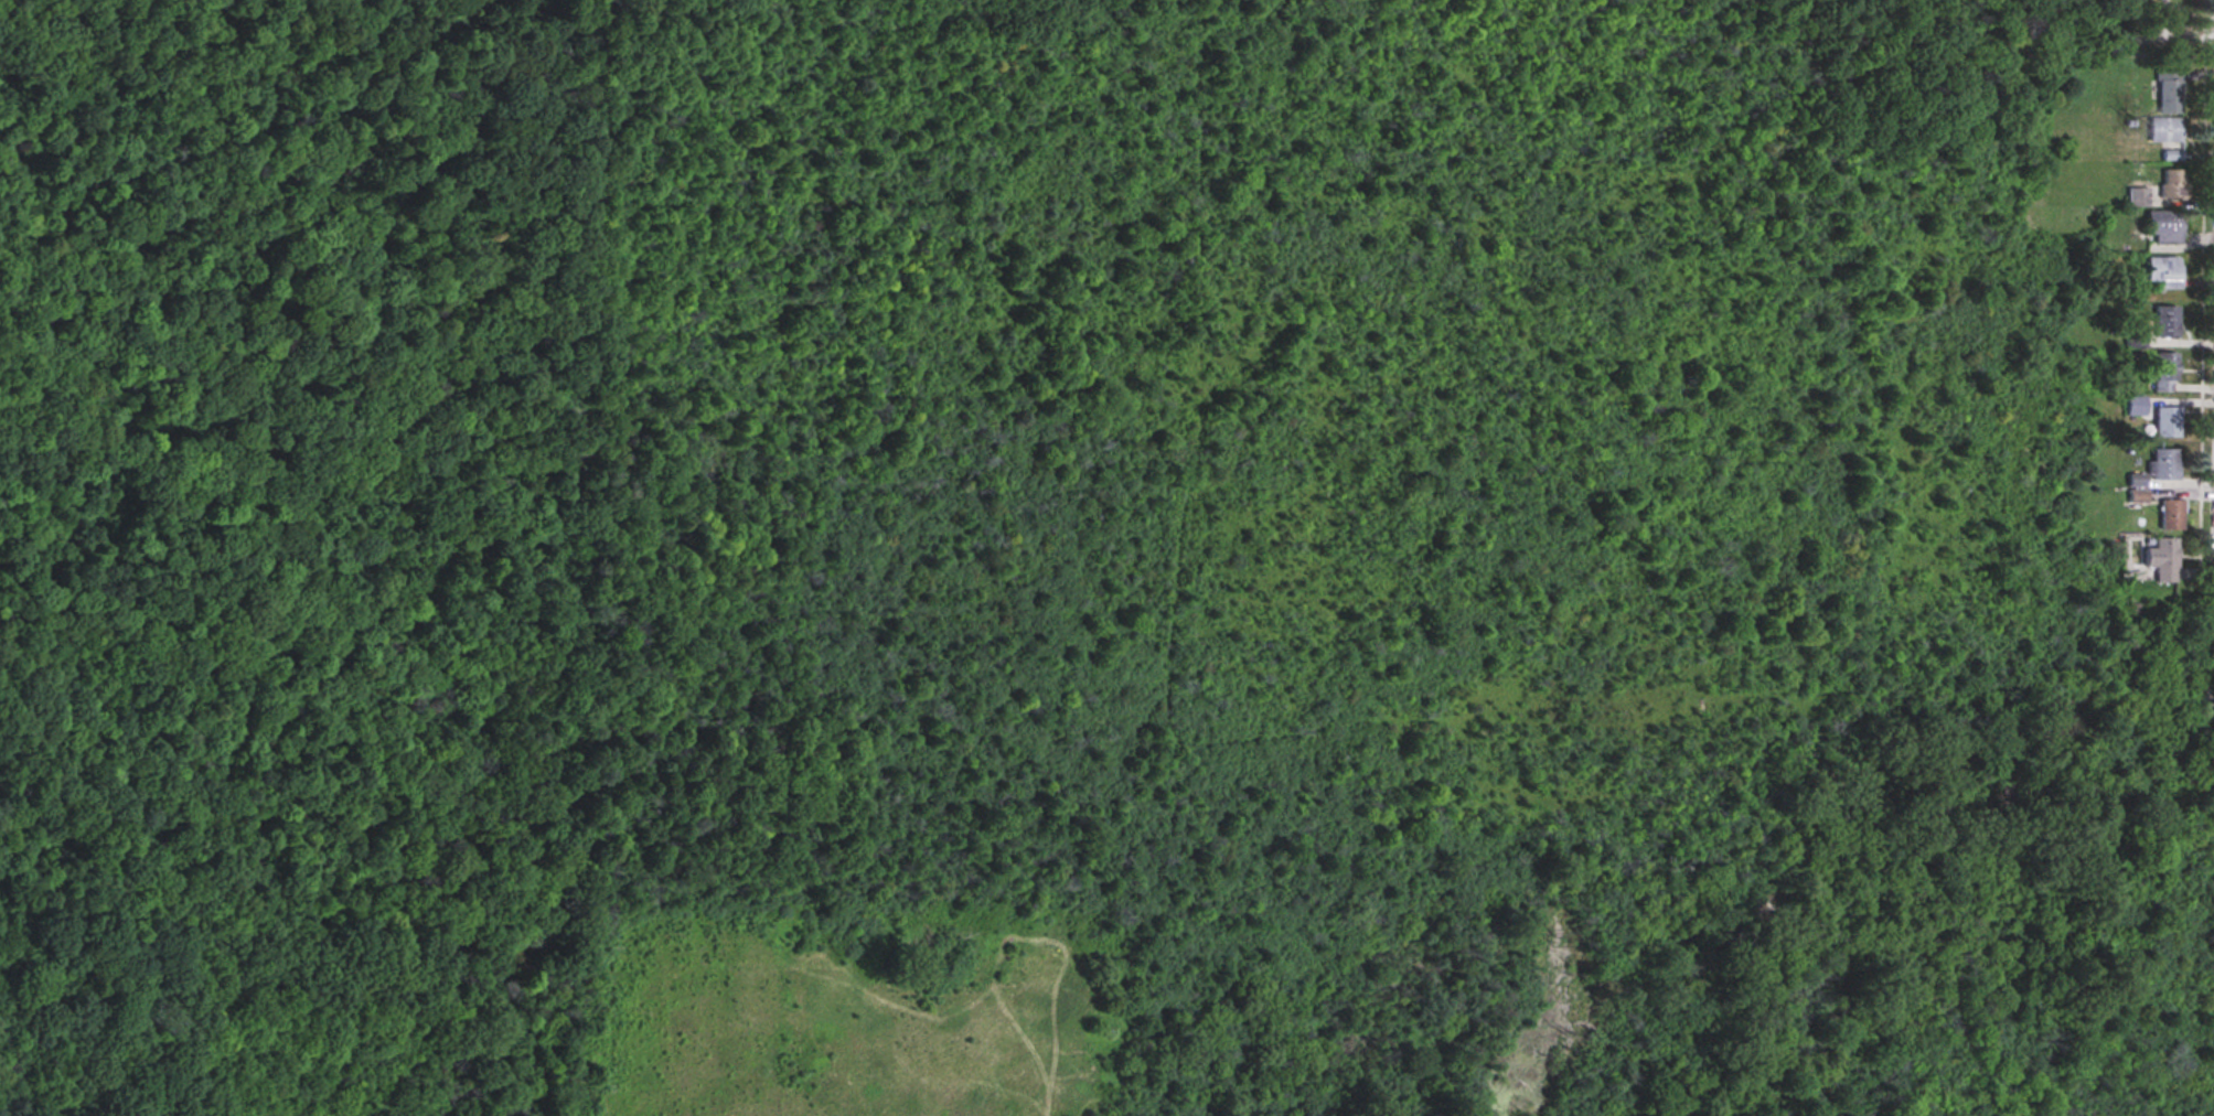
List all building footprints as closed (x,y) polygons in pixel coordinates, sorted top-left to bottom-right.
[(2157,114),(2181,114),(2181,71),(2157,71),(2157,114)] [(2181,119),(2149,119),(2149,143),(2181,143),(2181,119)] [(2181,159),(2179,151),(2163,154),(2164,162),(2181,159)] [(2186,170),(2161,170),(2161,199),(2186,199),(2186,170)] [(2181,212),(2146,212),(2146,243),(2181,243),(2181,212)] [(2145,258),(2145,282),(2159,282),(2159,290),(2182,290),(2182,258),(2145,258)] [(2154,338),(2177,338),(2177,307),(2154,307),(2154,338)] [(2153,393),(2174,393),(2174,354),(2153,354),(2153,393)] [(2177,439),(2177,408),(2153,408),(2153,439),(2177,439)] [(2148,450),(2148,480),(2177,480),(2177,450),(2148,450)] [(2180,531),(2180,501),(2159,501),(2159,531),(2180,531)] [(2154,583),(2174,583),(2174,538),(2152,538),(2152,548),(2142,548),(2142,567),(2154,567),(2154,583)]
